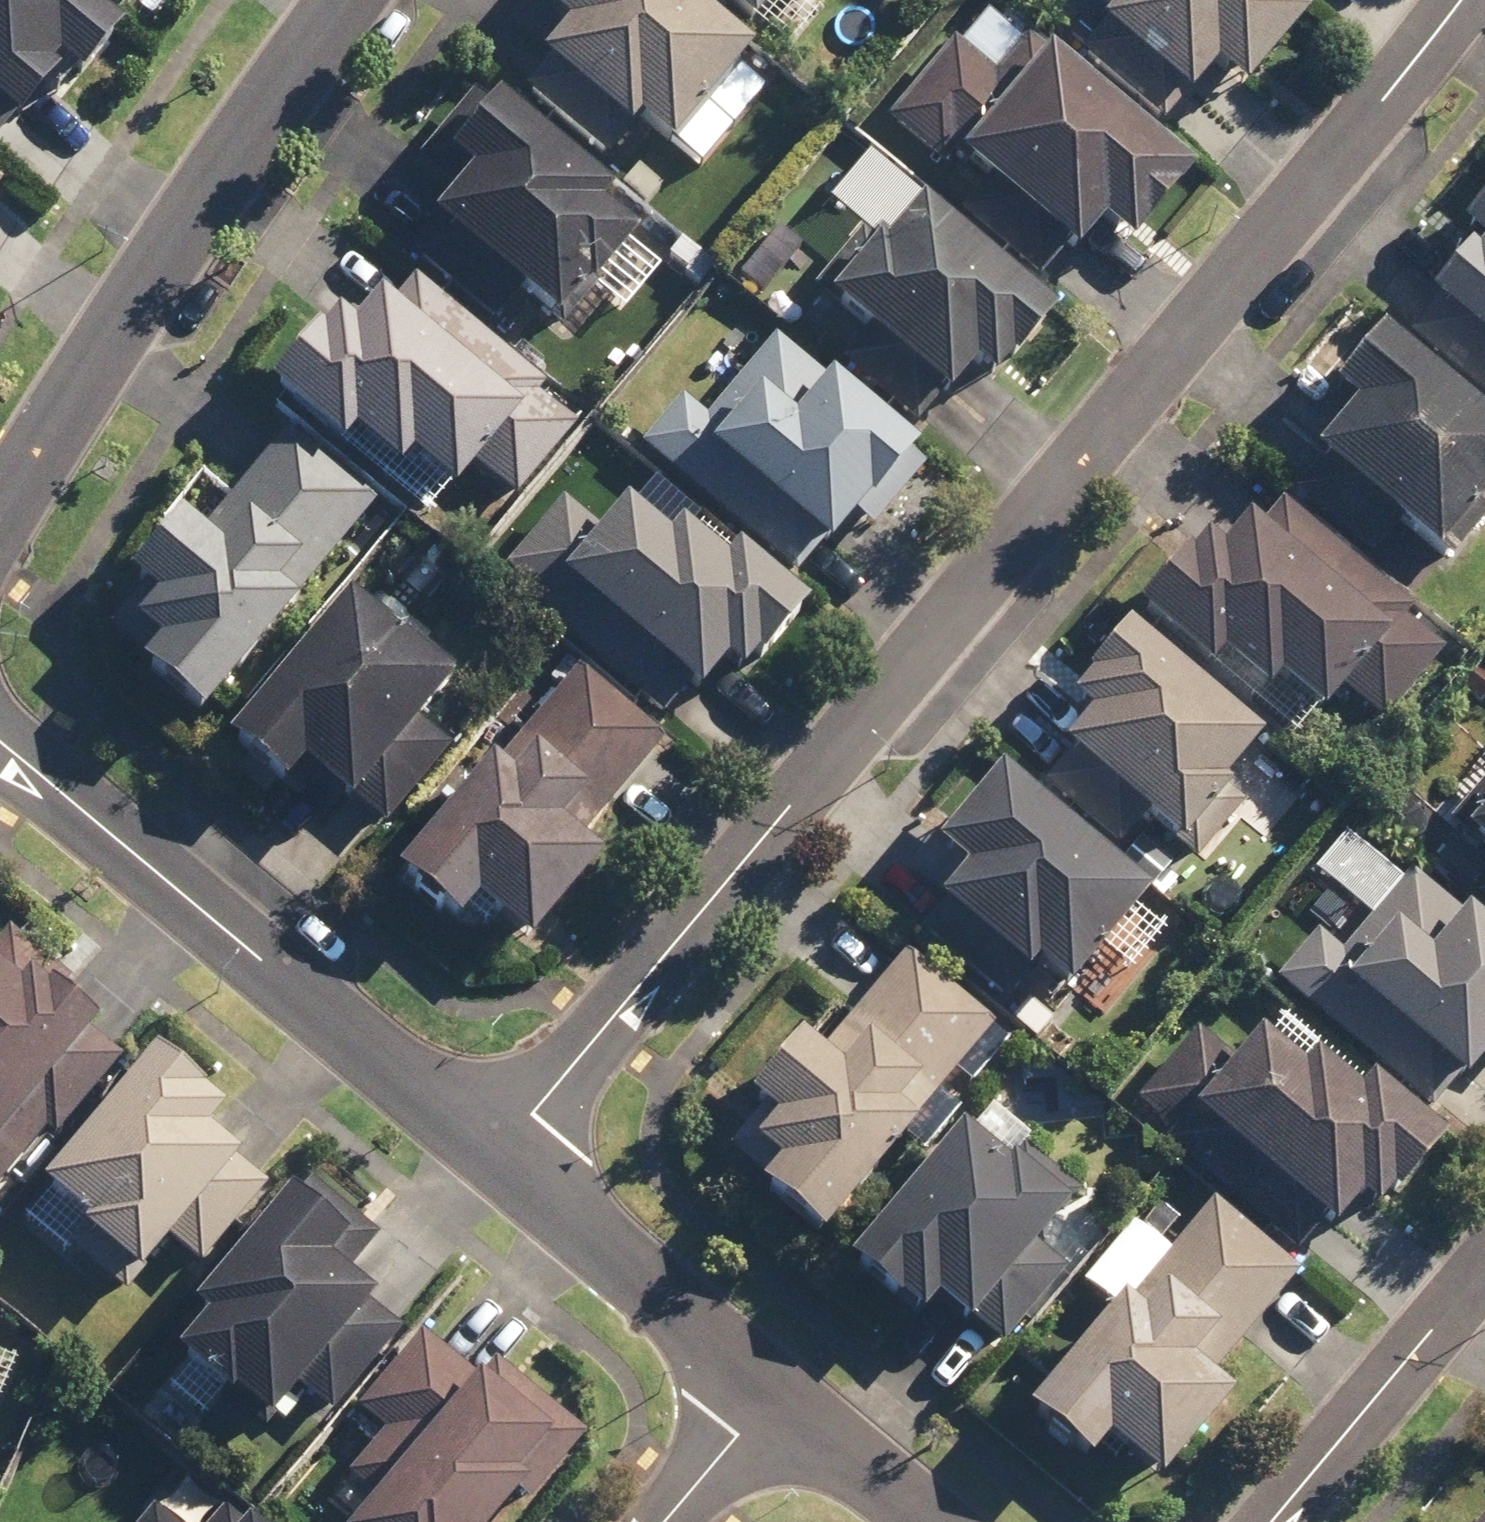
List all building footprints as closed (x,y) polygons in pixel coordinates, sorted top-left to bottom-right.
[(101,0),(0,0),(0,147),(3,150),(26,122),(33,128),(84,66),(105,84),(145,36),(101,0)] [(149,16),(162,0),(130,0),(149,16)] [(710,0),(560,0),(584,19),(530,86),(623,160),(659,114),(695,143),(771,49),(710,0)] [(769,23),(789,0),(743,0),(769,23)] [(1324,11),(1310,0),(1121,0),(1129,7),(1090,55),(1172,123),(1200,89),(1210,97),(1235,67),(1260,88),(1324,11)] [(1150,245),(1210,169),(1003,5),(972,44),(959,33),(891,119),(954,169),(969,150),(996,172),(967,209),(1053,278),(1077,248),(1090,258),(1120,221),(1150,245)] [(630,189),(491,82),(428,164),(465,193),(446,217),(449,219),(422,255),(507,320),(531,289),(572,320),(601,283),(609,289),(653,233),(617,205),(630,189)] [(0,175),(0,208),(16,188),(0,175)] [(1069,310),(934,197),(892,246),(872,229),(820,290),(872,334),(849,361),(925,425),(956,388),(962,393),(990,360),(1012,378),(1069,310)] [(1472,222),(1484,233),(1484,207),(1472,222)] [(1415,335),(1484,393),(1484,251),(1415,335)] [(397,296),(370,328),(354,314),(291,387),(358,445),(371,429),(413,465),(424,452),(471,492),(541,409),(525,395),(538,379),(422,281),(404,302),(397,296)] [(1394,329),(1329,410),(1349,426),(1331,448),(1336,452),(1302,495),(1381,559),(1410,523),(1451,557),(1484,514),(1484,403),(1394,329)] [(689,399),(652,442),(806,575),(836,541),(843,547),(934,442),(852,371),(841,384),(789,339),(716,422),(689,399)] [(387,503),(291,428),(215,526),(194,511),(146,573),(156,581),(117,630),(223,712),(314,594),(299,582),(315,562),(331,575),(387,503)] [(1219,526),(1152,602),(1230,670),(1241,659),(1279,693),(1296,673),(1341,713),(1361,691),(1396,722),(1461,647),(1416,608),(1420,603),(1292,490),(1243,546),(1219,526)] [(616,536),(571,499),(511,570),(548,601),(540,610),(666,717),(701,677),(716,689),(741,660),(760,676),(821,604),(752,546),(740,561),(699,527),(687,542),(643,504),(616,536)] [(472,676),(366,589),(244,739),(303,787),(325,760),(373,799),(472,676)] [(1280,739),(1140,622),(1083,689),(1111,713),(1051,783),(1129,848),(1159,812),(1197,844),(1248,783),(1245,781),(1280,739)] [(674,738),(586,668),(535,734),(502,708),(470,748),(490,764),(409,866),(473,916),(489,895),(549,943),(622,851),(580,817),(599,792),(619,808),(674,738)] [(1166,895),(1014,763),(949,838),(985,869),(930,933),(1017,1007),(1054,964),(1084,990),(1166,895)] [(1458,822),(1484,842),(1484,786),(1458,822)] [(1423,869),(1351,952),(1323,928),(1284,974),(1439,1108),(1470,1072),(1482,1083),(1484,1080),(1484,909),(1483,907),(1476,915),(1423,869)] [(17,926),(0,945),(0,1185),(76,1100),(57,1083),(118,1015),(17,926)] [(1006,1019),(916,946),(832,1049),(818,1038),(769,1098),(773,1102),(739,1144),(841,1227),(930,1118),(913,1104),(930,1082),(945,1094),(1006,1019)] [(1460,1141),(1387,1073),(1373,1088),(1329,1047),(1313,1063),(1276,1028),(1241,1065),(1205,1031),(1144,1097),(1170,1121),(1158,1135),(1198,1172),(1207,1163),(1305,1254),(1338,1218),(1349,1228),(1376,1198),(1392,1213),(1460,1141)] [(239,1100),(175,1045),(56,1182),(97,1218),(75,1242),(136,1295),(257,1157),(219,1123),(239,1100)] [(981,1325),(1088,1202),(1030,1152),(1050,1128),(1008,1092),(866,1257),(935,1316),(950,1299),(981,1325)] [(373,1223),(321,1178),(210,1305),(223,1316),(201,1341),(288,1417),(398,1291),(350,1249),(373,1223)] [(1310,1273),(1221,1196),(1175,1248),(1165,1239),(1180,1222),(1156,1201),(1089,1279),(1126,1311),(1043,1408),(1105,1461),(1127,1436),(1177,1480),(1252,1392),(1211,1357),(1229,1335),(1245,1349),(1310,1273)] [(15,1405),(30,1358),(1,1348),(9,1325),(0,1322),(0,1400),(15,1405)] [(433,1325),(362,1413),(386,1433),(353,1473),(378,1493),(355,1521),(526,1521),(597,1435),(501,1357),(489,1371),(433,1325)] [(239,1503),(224,1521),(263,1521),(239,1503)] [(168,1506),(156,1521),(188,1521),(168,1506)]
